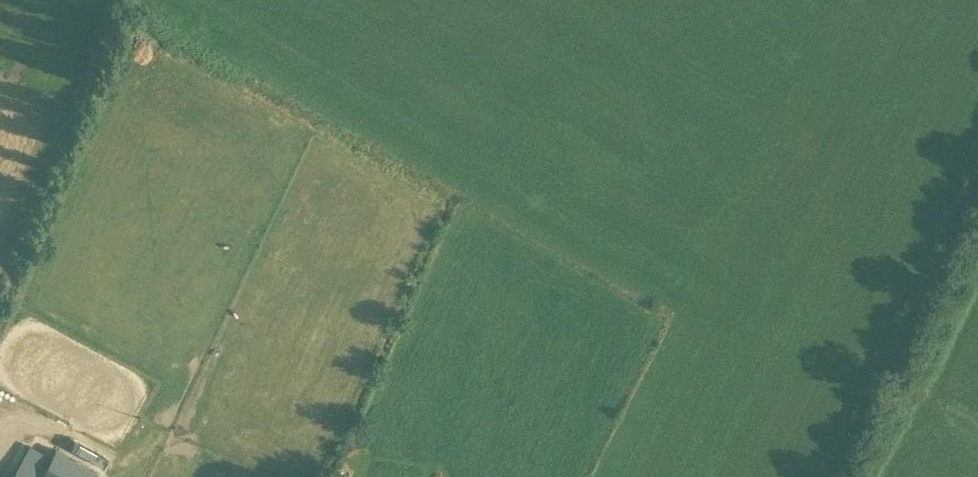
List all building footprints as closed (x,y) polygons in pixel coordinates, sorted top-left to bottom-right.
[(12,476),(9,474),(7,476),(96,476),(99,472),(55,448),(51,456),(29,445),(12,476)]
